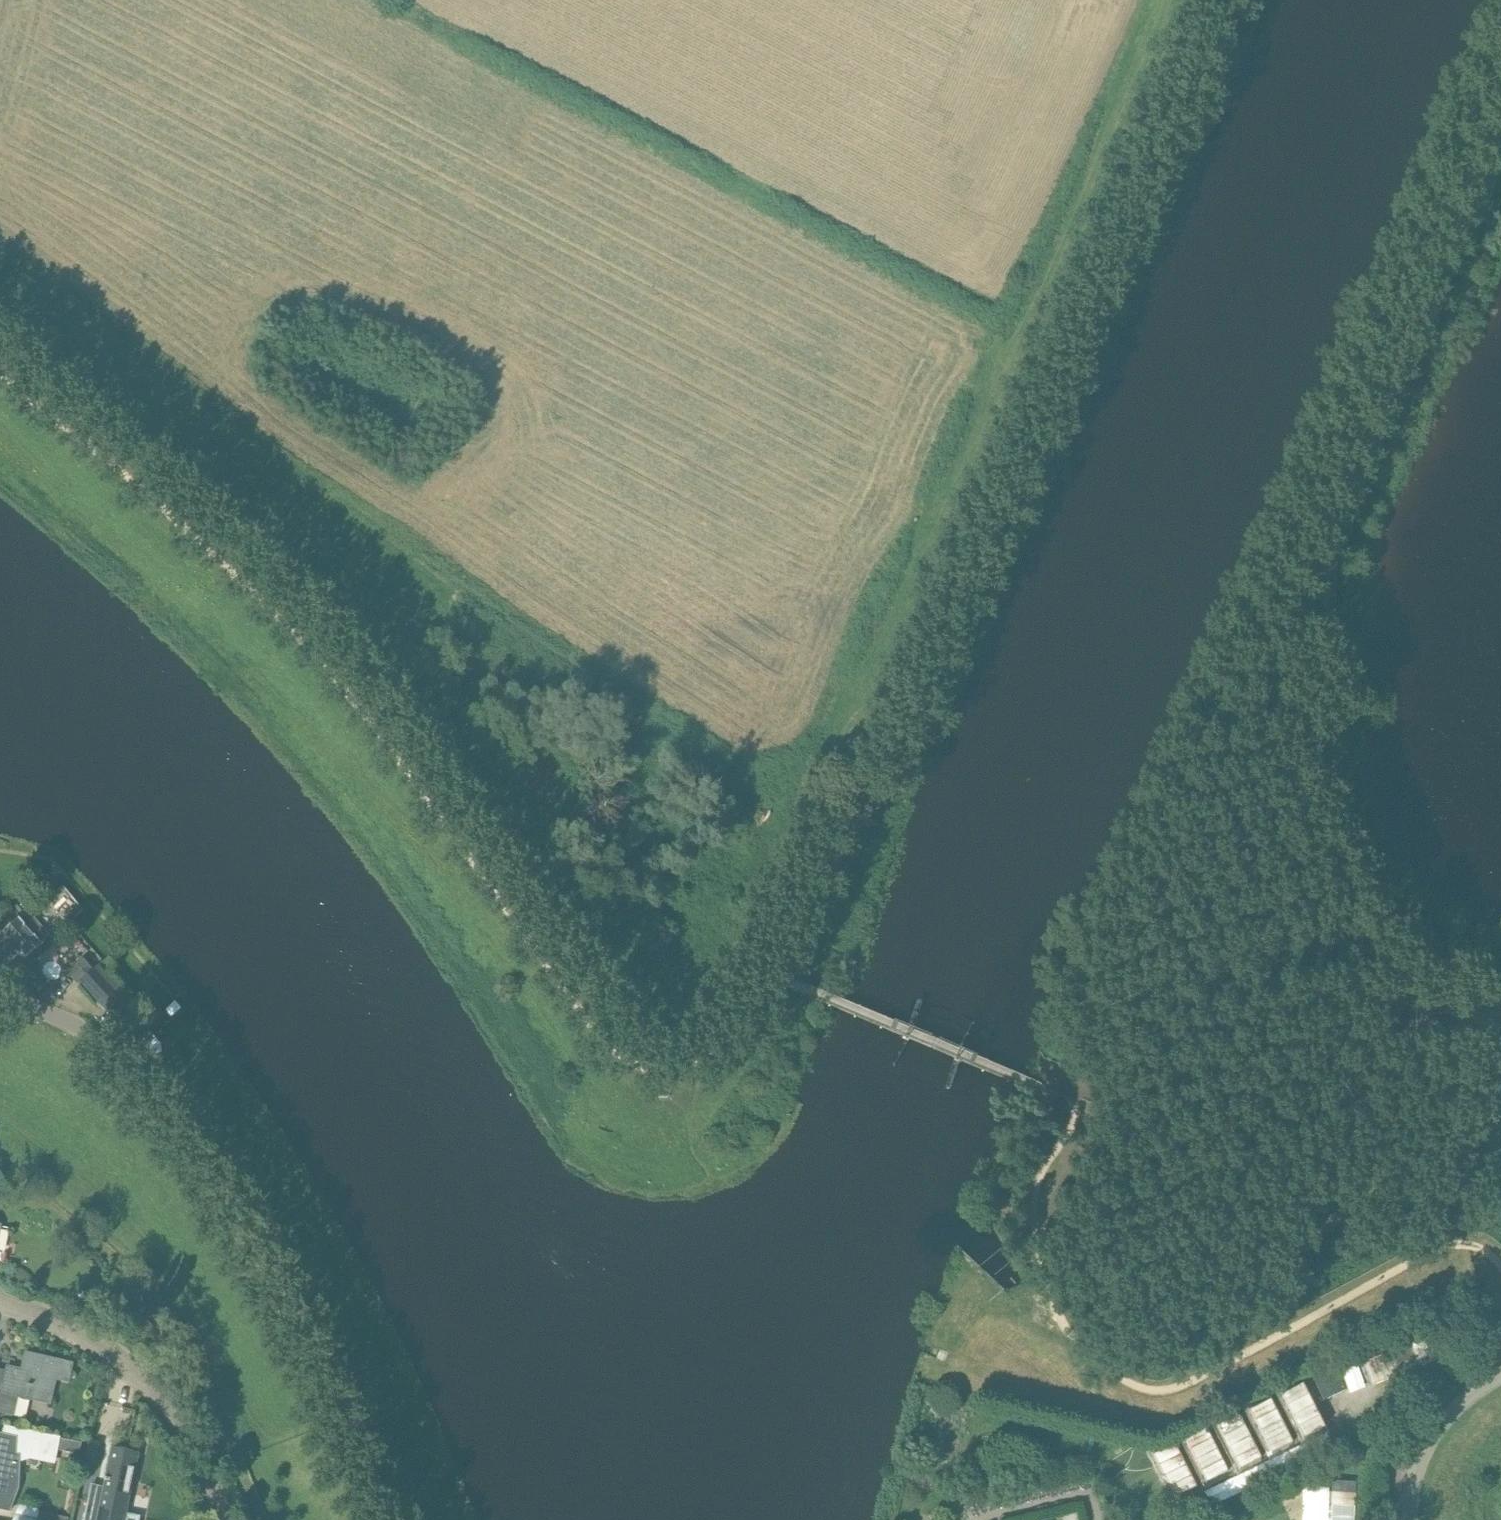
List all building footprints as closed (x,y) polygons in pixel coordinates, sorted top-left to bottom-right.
[(0,945),(0,965),(3,969),(5,967),(14,978),(21,972),(41,994),(50,986),(31,964),(36,959),(30,953),(40,943),(39,942),(46,935),(32,919),(29,921),(24,925),(19,920),(4,934),(8,938),(0,945)] [(81,958),(68,969),(108,1014),(115,1008),(135,1030),(137,1033),(143,1027),(129,1011),(92,970),(81,958)] [(176,997),(166,1007),(172,1014),(182,1004),(176,997)] [(1129,1461),(1157,1519),(1167,1519),(1390,1414),(1360,1351),(1129,1461)] [(56,1379),(68,1382),(73,1362),(24,1352),(21,1369),(7,1366),(6,1370),(0,1369),(0,1391),(0,1393),(0,1412),(11,1414),(15,1396),(50,1404),(56,1379)] [(10,1510),(13,1495),(14,1495),(18,1478),(15,1478),(19,1456),(30,1454),(57,1459),(61,1438),(6,1426),(4,1436),(0,1435),(0,1508),(10,1510)] [(68,1440),(66,1451),(81,1454),(83,1442),(68,1440)] [(88,1445),(82,1471),(93,1474),(99,1447),(88,1445)] [(140,1516),(126,1513),(139,1454),(112,1448),(101,1504),(88,1501),(84,1519),(140,1519),(140,1516)]
